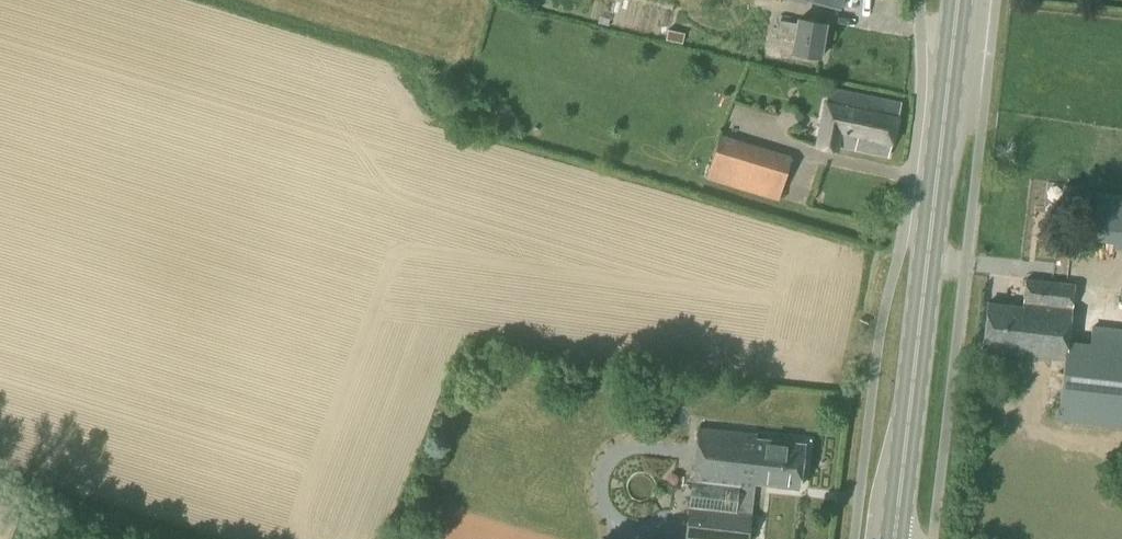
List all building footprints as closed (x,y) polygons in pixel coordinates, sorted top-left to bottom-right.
[(806,1),(839,10),(841,0),(807,0),(806,1)] [(820,43),(823,25),(797,21),(797,23),(777,20),(774,35),(794,39),(791,52),(818,57),(818,55),(822,55),(824,43),(820,43)] [(686,36),(669,32),(667,43),(683,46),(686,36)] [(886,157),(898,107),(827,90),(814,145),(835,150),(836,145),(886,157)] [(726,185),(739,140),(718,134),(705,179),(726,185)] [(780,152),(767,197),(778,200),(791,155),(780,152)] [(1081,189),(1080,193),(1070,192),(1067,217),(1077,218),(1075,237),(1112,242),(1111,247),(1121,249),(1121,195),(1081,189)] [(1071,287),(1024,282),(1021,308),(986,305),(982,346),(1016,350),(1016,355),(1062,360),(1056,421),(1121,428),(1121,329),(1091,325),(1090,342),(1066,341),(1071,287)] [(798,483),(802,481),(803,473),(799,471),(803,444),(756,437),(756,435),(698,428),(691,482),(684,538),(748,538),(754,483),(797,488),(798,483)]
